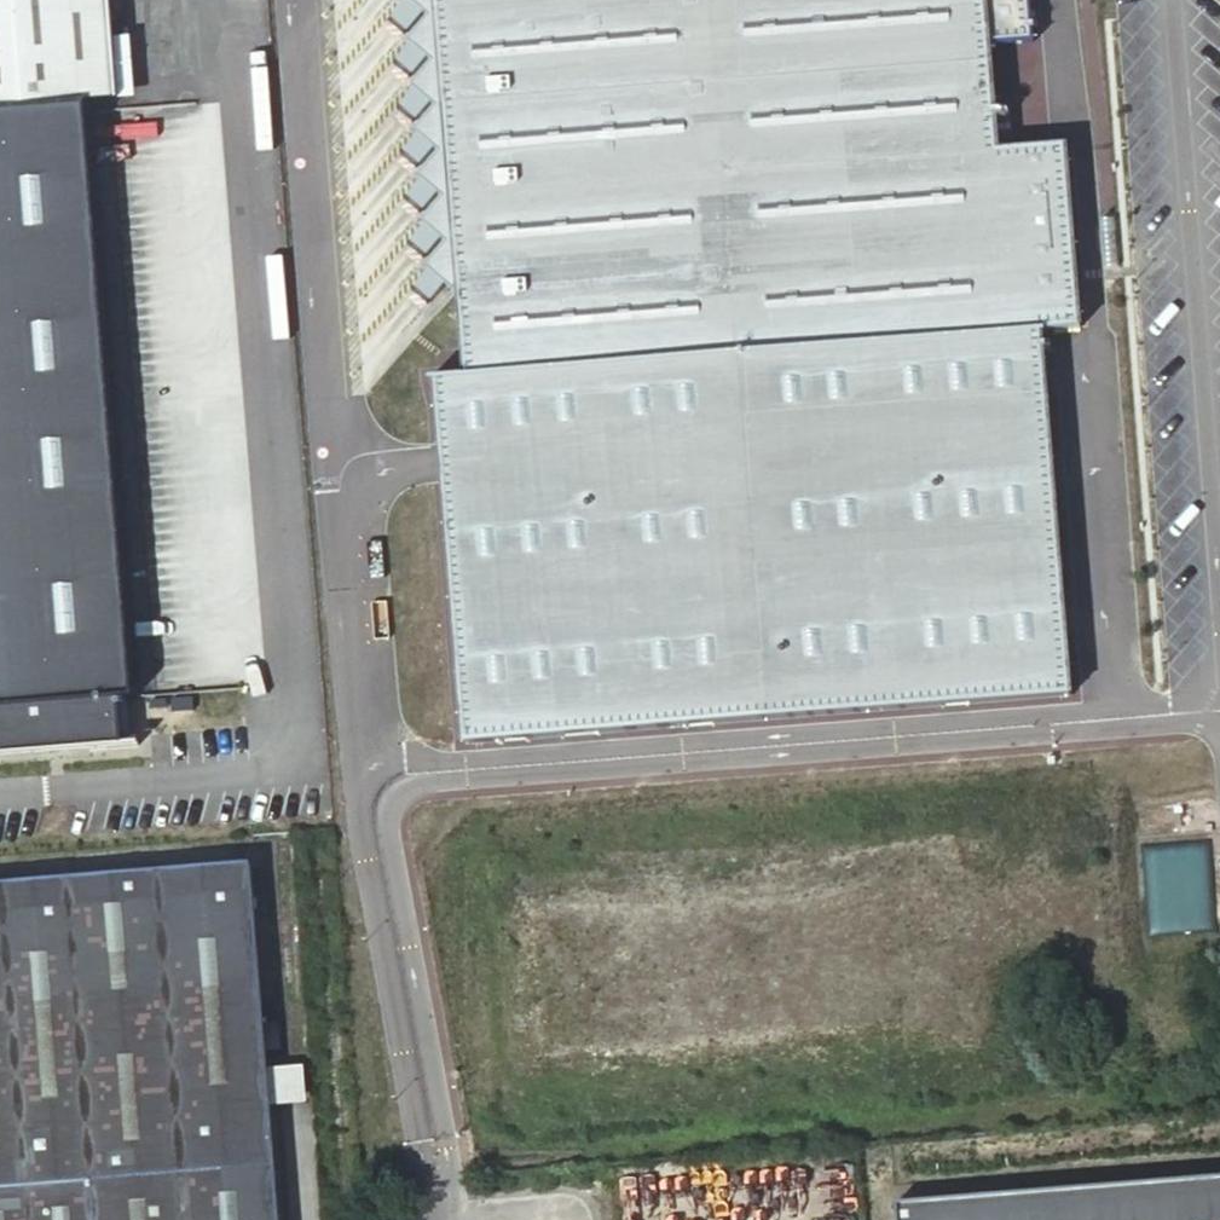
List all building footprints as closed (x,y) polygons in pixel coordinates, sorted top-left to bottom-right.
[(107,0),(0,0),(0,767),(168,754),(107,0)] [(953,706),(1075,698),(1045,330),(1083,330),(1069,147),(1000,152),(991,46),(1031,41),(1028,0),(387,0),(415,379),(426,378),(426,382),(432,381),(462,742),(632,729),(771,719),(953,706)] [(247,858),(0,877),(0,1184),(270,1163),(247,858)] [(270,1163),(0,1184),(0,1219),(275,1219),(270,1163)] [(900,1219),(1219,1219),(1219,1184),(899,1210),(900,1219)]
